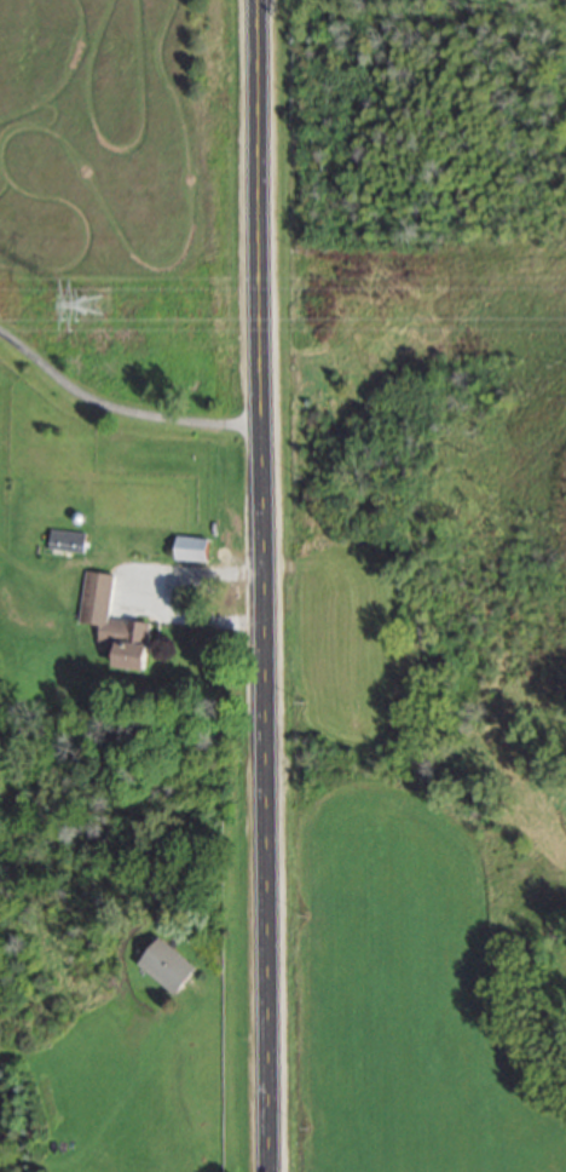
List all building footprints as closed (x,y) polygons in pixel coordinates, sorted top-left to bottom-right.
[(52,551),(88,554),(90,536),(53,532),(52,551)] [(210,540),(177,539),(177,564),(210,564),(210,540)] [(101,644),(119,646),(118,669),(150,672),(154,624),(102,621),(101,644)] [(199,969),(160,940),(139,968),(178,997),(199,969)]
